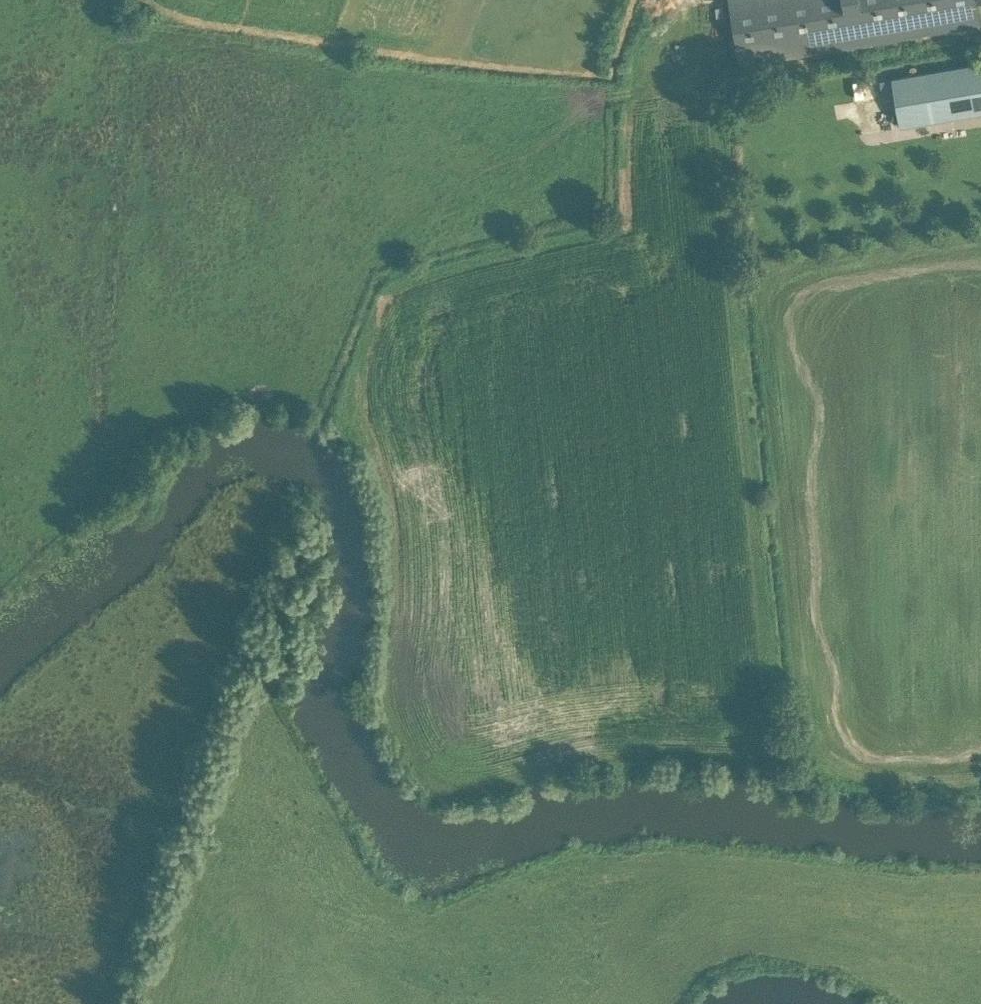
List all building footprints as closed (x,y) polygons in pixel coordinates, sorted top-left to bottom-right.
[(741,67),(980,25),(977,0),(729,0),(741,67)] [(893,78),(896,94),(901,125),(980,111),(980,62),(893,78)]
